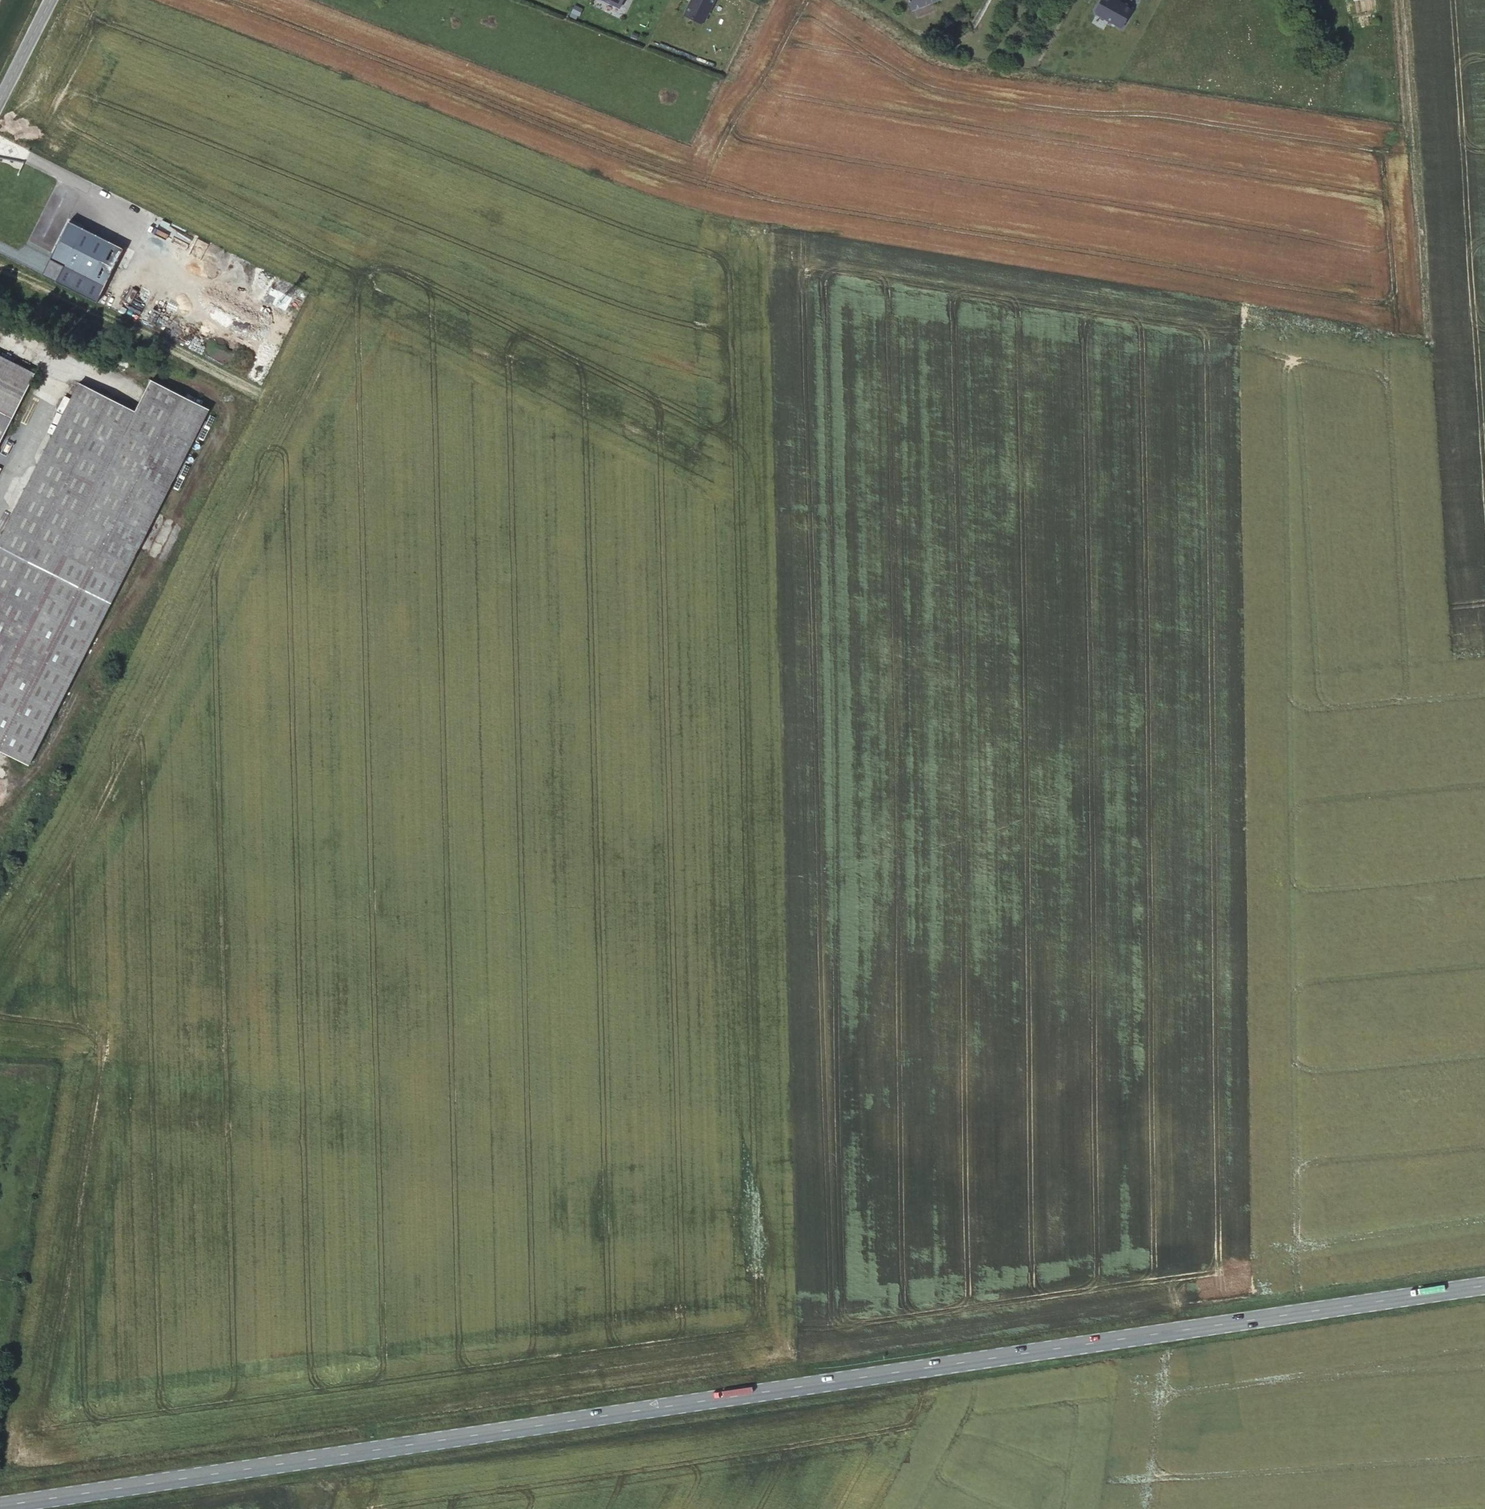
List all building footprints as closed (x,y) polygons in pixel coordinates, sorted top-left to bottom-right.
[(683,17),(701,26),(714,0),(691,0),(683,17)] [(912,10),(937,0),(909,0),(912,10)] [(1118,0),(1102,0),(1096,11),(1097,14),(1123,27),(1133,7),(1126,3),(1126,4),(1118,0)] [(583,9),(576,6),(572,12),(579,16),(583,9)] [(122,249),(67,222),(41,275),(96,302),(122,249)] [(133,292),(130,303),(142,305),(144,295),(133,292)] [(15,403),(32,372),(0,356),(0,396),(15,403)] [(76,381),(0,530),(0,749),(25,761),(205,408),(148,378),(132,409),(76,381)] [(15,403),(0,396),(0,433),(15,403)]
